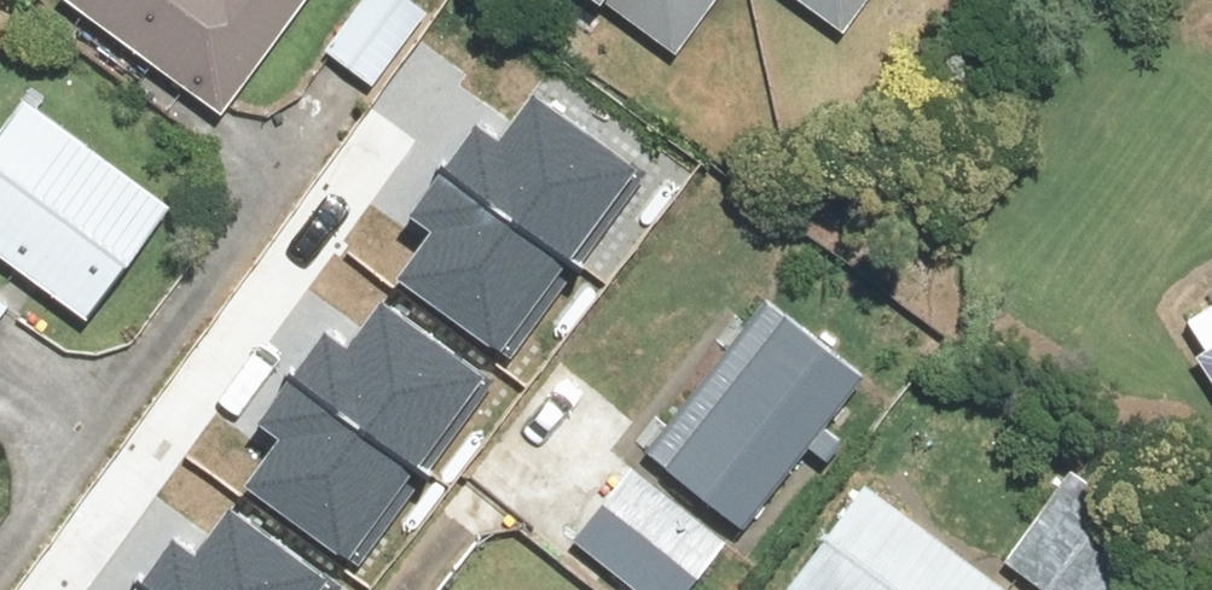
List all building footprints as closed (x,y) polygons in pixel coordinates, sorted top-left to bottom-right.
[(218,115),(301,0),(58,0),(218,115)] [(402,0),(366,0),(326,52),(374,89),(427,19),(402,0)] [(679,59),(720,0),(595,0),(679,59)] [(849,42),(879,0),(790,0),(849,42)] [(653,169),(541,89),(503,143),(487,132),(454,177),(581,268),(653,169)] [(0,125),(0,264),(93,332),(176,218),(17,102),(0,125)] [(436,235),(398,288),(510,368),(581,268),(454,177),(420,224),(436,235)] [(498,374),(387,294),(348,348),(332,337),(299,382),(427,473),(498,374)] [(821,463),(839,440),(821,426),(863,372),(763,294),(642,450),(741,528),(803,449),(821,463)] [(1193,357),(1211,385),(1211,300),(1182,320),(1203,350),(1193,357)] [(0,302),(0,327),(12,311),(0,302)] [(282,440),(243,493),(355,573),(427,473),(299,382),(266,429),(282,440)] [(592,586),(605,569),(631,589),(689,589),(728,541),(623,459),(549,553),(592,586)] [(997,561),(1032,589),(1088,589),(1142,524),(1074,468),(997,561)] [(778,589),(779,589),(1003,589),(857,482),(778,589)] [(225,502),(187,555),(171,544),(138,589),(139,589),(330,589),(337,581),(225,502)]
